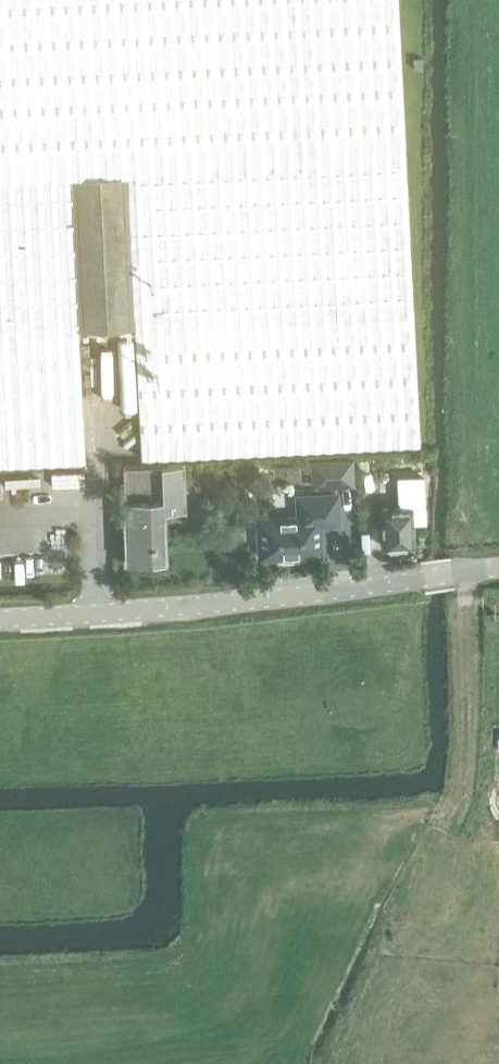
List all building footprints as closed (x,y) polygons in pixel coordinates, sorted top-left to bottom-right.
[(399,0),(0,0),(0,464),(84,459),(78,329),(136,327),(141,458),(421,444),(399,0)] [(126,561),(165,560),(163,510),(186,509),(184,463),(123,466),(126,561)] [(320,552),(318,523),(338,522),(337,493),(297,495),(298,517),(259,519),(260,529),(256,529),(257,545),(260,545),(261,556),(320,552)] [(414,522),(413,495),(398,496),(398,504),(380,505),(383,545),(385,545),(388,548),(399,548),(402,544),(413,544),(412,522),(414,522)]
